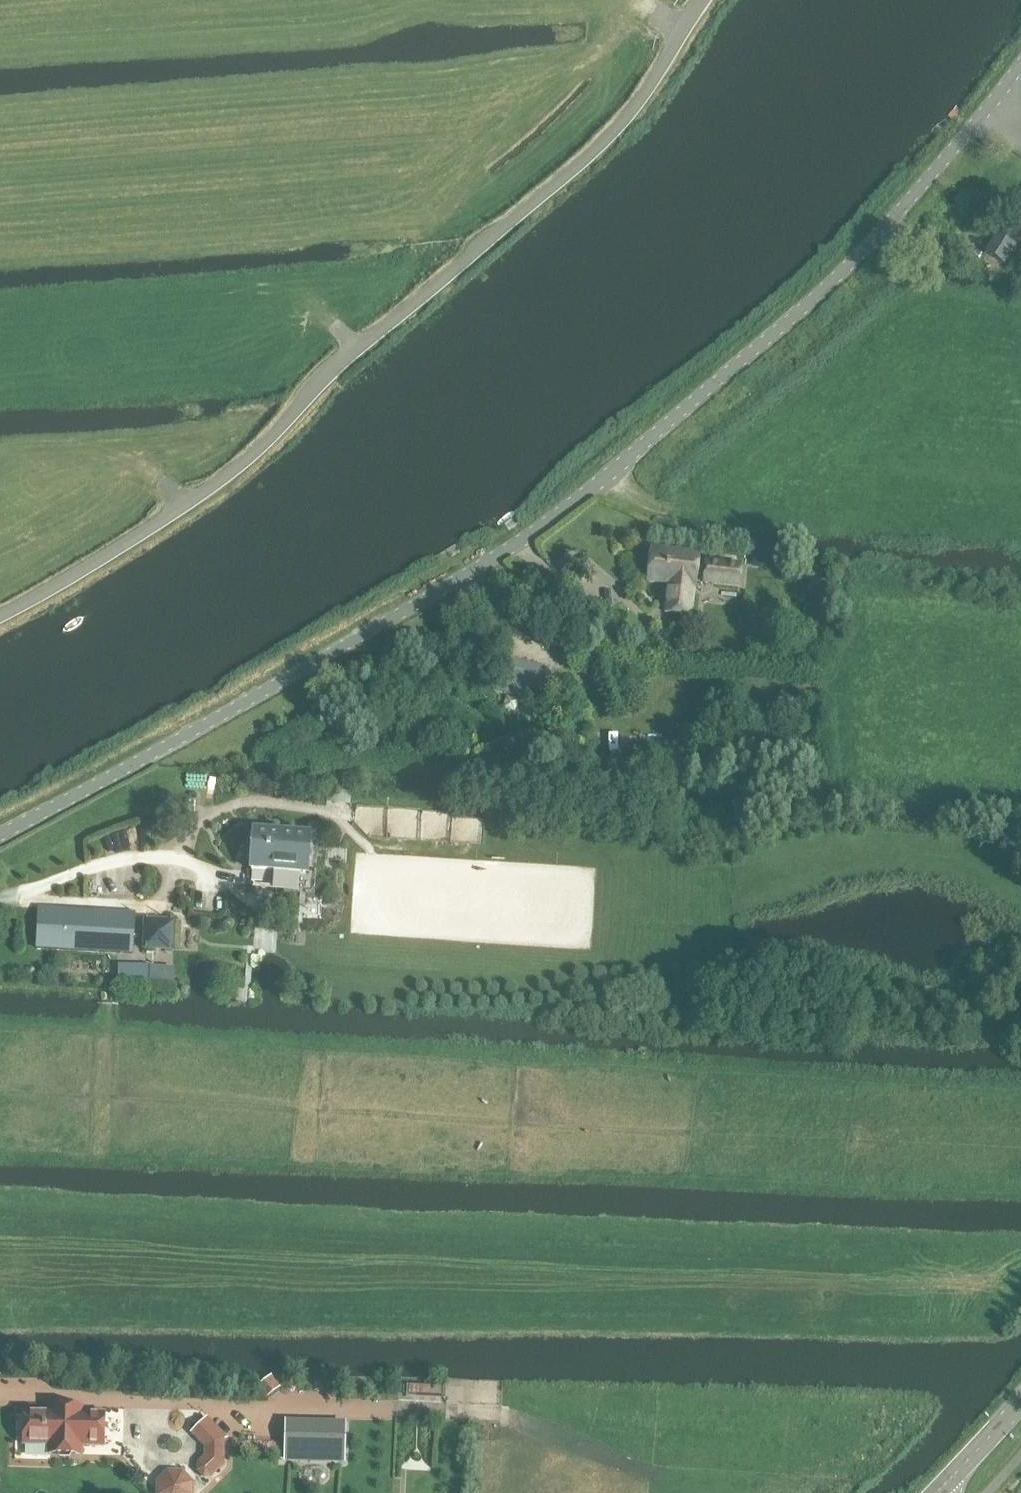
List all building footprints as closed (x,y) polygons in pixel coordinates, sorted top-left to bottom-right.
[(1015,236),(1005,230),(1001,236),(997,233),(985,252),(1004,264),(1017,243),(1020,245),(1020,226),(1015,236)] [(695,577),(696,565),(697,554),(652,549),(649,583),(667,585),(664,613),(691,616),(695,577)] [(695,577),(705,578),(704,584),(738,588),(741,564),(707,560),(706,566),(696,565),(695,577)] [(295,887),(314,878),(317,844),(309,843),(310,835),(254,829),(250,869),(275,872),(275,864),(284,865),(295,887)] [(132,954),(134,914),(38,909),(36,949),(132,954)] [(180,948),(182,916),(144,915),(143,947),(180,948)] [(175,989),(176,964),(118,962),(117,987),(175,989)] [(103,1445),(104,1415),(81,1414),(81,1407),(51,1407),(50,1414),(24,1413),(23,1444),(50,1444),(49,1454),(80,1455),(80,1445),(103,1445)] [(198,1459),(213,1475),(230,1459),(221,1448),(232,1437),(209,1413),(191,1430),(209,1449),(198,1459)] [(347,1460),(348,1418),(288,1417),(287,1459),(347,1460)] [(166,1492),(194,1492),(195,1472),(167,1471),(166,1492)]
